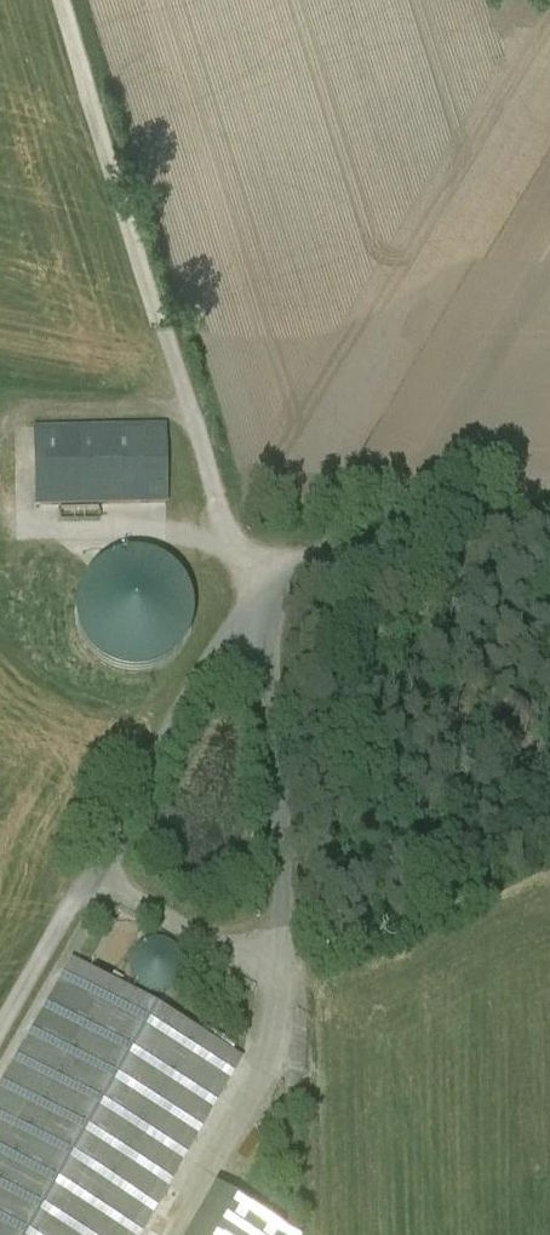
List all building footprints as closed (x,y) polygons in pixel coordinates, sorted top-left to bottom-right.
[(163,438),(38,440),(39,513),(165,511),(163,438)] [(78,606),(76,628),(82,649),(95,666),(114,677),(136,681),(157,677),(176,666),(189,648),(195,627),(193,606),(183,586),(167,572),(146,564),(124,564),(104,572),(88,586),(78,606)] [(145,945),(136,994),(173,1001),(183,953),(145,945)] [(0,1095),(0,1234),(143,1234),(240,1067),(72,969),(0,1095)] [(217,1234),(277,1234),(231,1209),(217,1234)]
